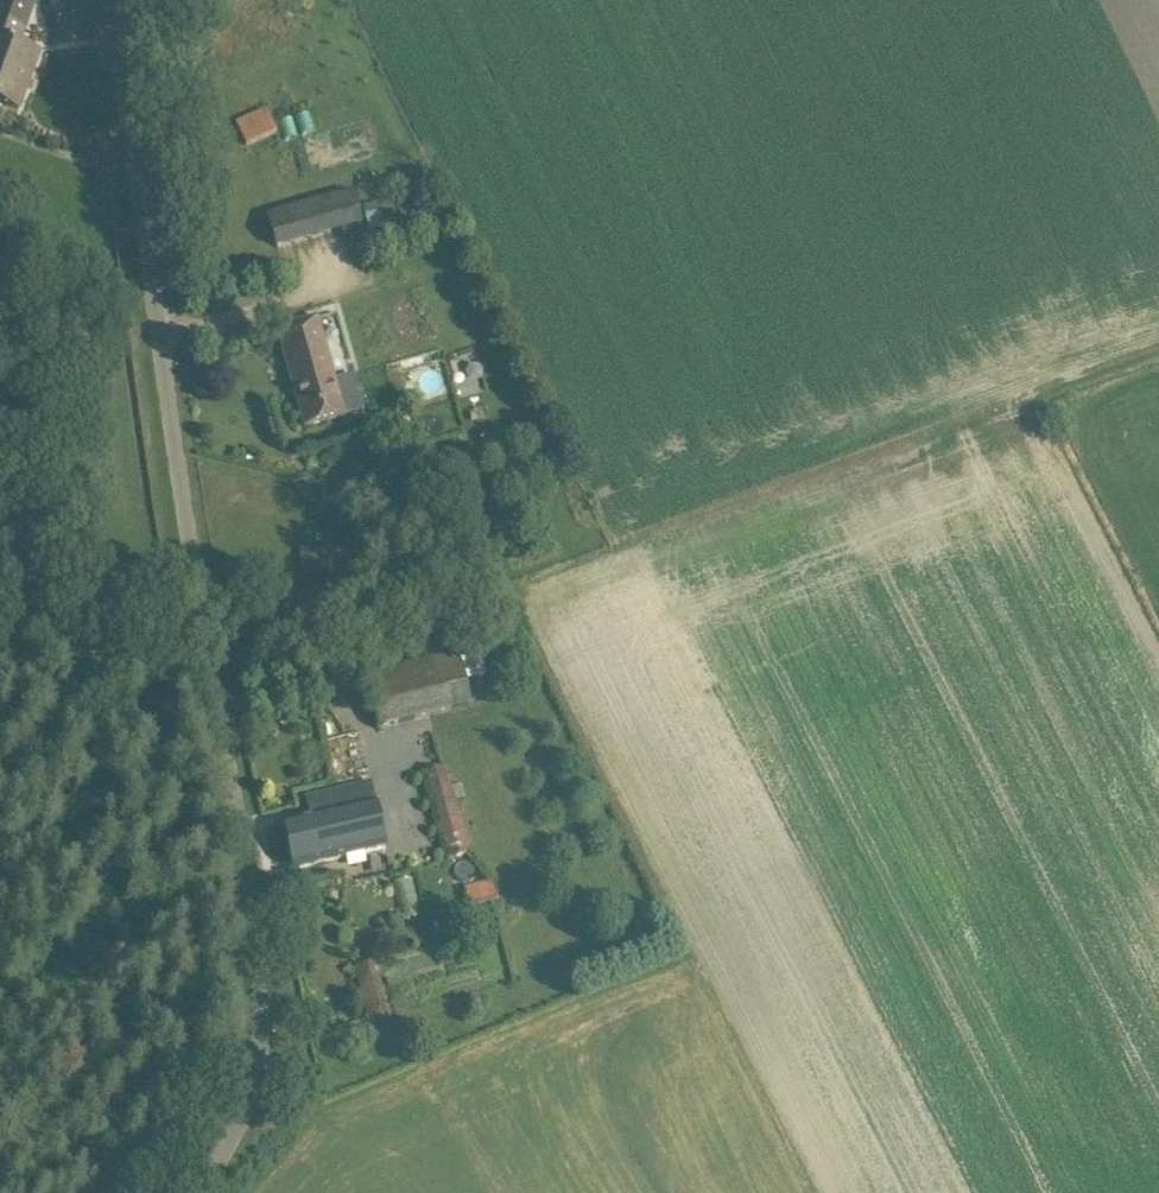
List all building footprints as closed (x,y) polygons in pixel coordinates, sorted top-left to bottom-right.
[(19,109),(39,53),(18,46),(23,31),(34,2),(29,0),(0,0),(0,102),(19,109)] [(247,145),(277,131),(266,109),(237,124),(247,145)] [(351,188),(264,211),(274,247),(361,223),(351,188)] [(347,415),(320,316),(276,329),(304,427),(347,415)] [(380,728),(432,716),(470,707),(457,653),(368,674),(380,728)] [(456,800),(452,787),(446,766),(444,767),(422,773),(447,860),(467,854),(471,853),(456,800)] [(293,868),(304,866),(388,846),(374,784),(305,798),(309,818),(283,824),(293,868)] [(396,879),(407,917),(427,910),(416,873),(396,879)] [(496,899),(492,880),(489,881),(465,887),(470,906),(496,899)] [(387,1017),(374,961),(354,965),(367,1022),(387,1017)]
